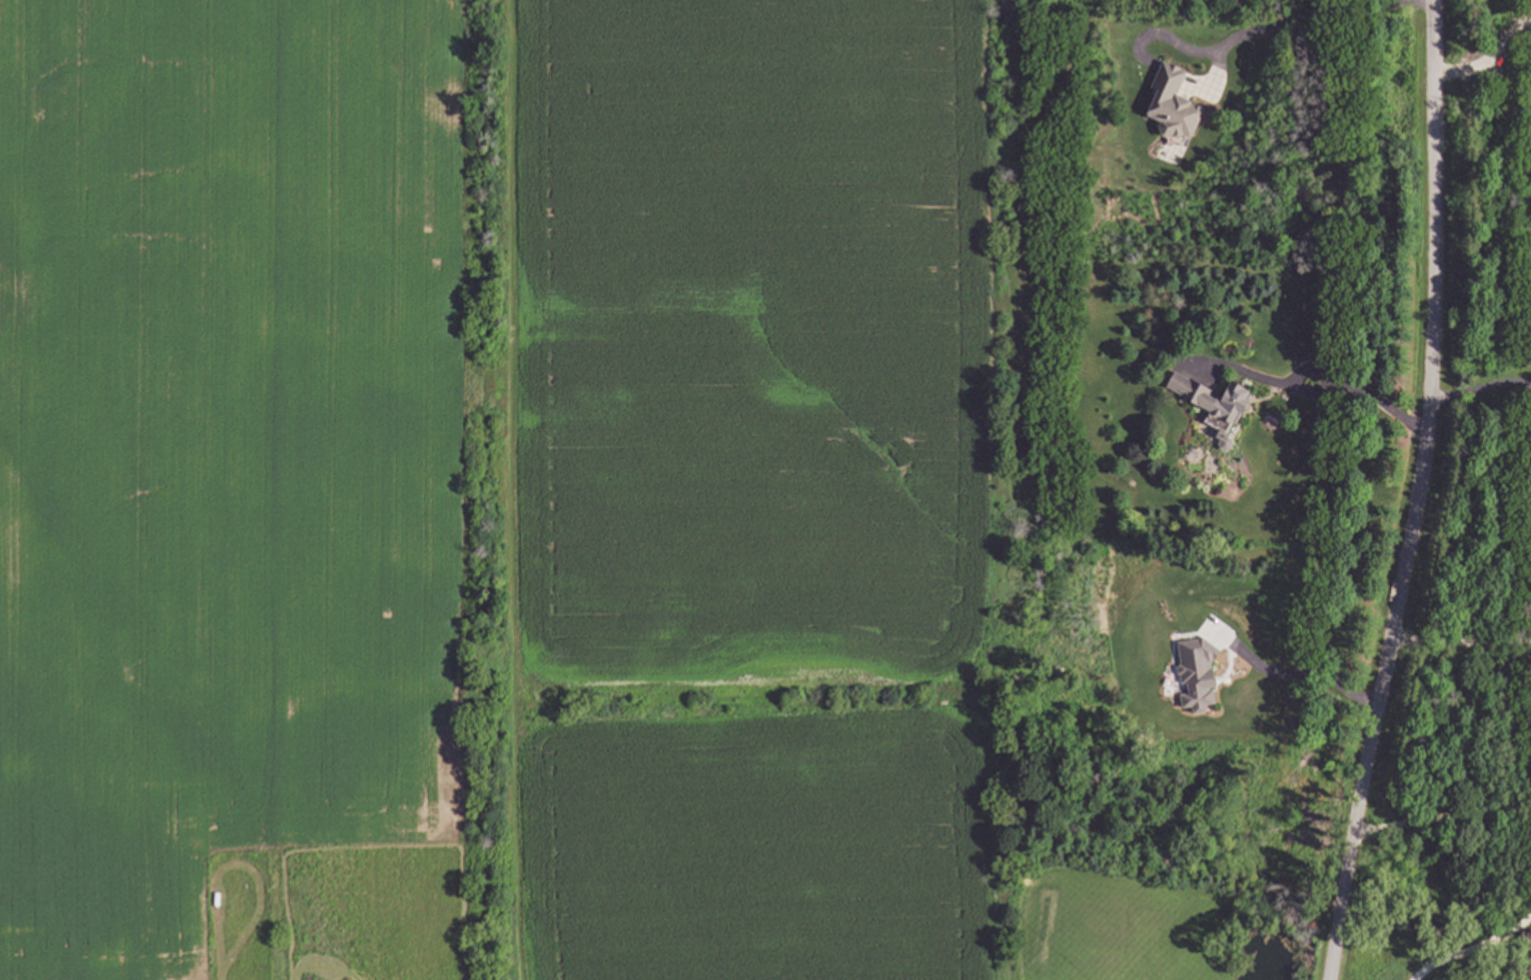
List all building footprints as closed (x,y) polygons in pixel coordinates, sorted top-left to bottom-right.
[(1177,96),(1187,72),(1163,62),(1152,88),(1158,91),(1148,117),(1163,123),(1161,130),(1192,143),(1206,108),(1177,96)] [(1166,390),(1211,413),(1206,423),(1223,432),(1216,446),(1228,452),(1257,394),(1231,382),(1224,397),(1175,373),(1166,390)]
